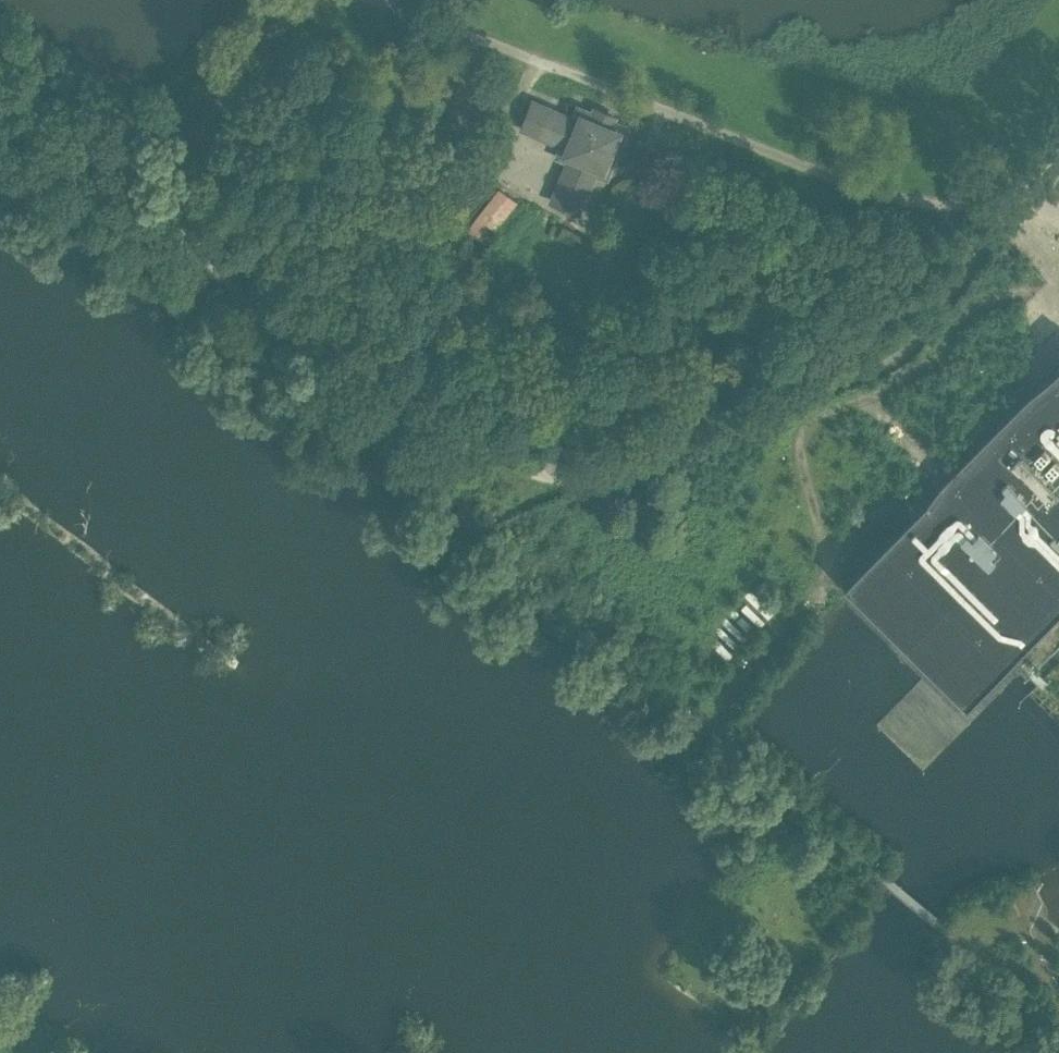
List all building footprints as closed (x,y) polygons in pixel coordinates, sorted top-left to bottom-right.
[(605,174),(623,128),(578,110),(574,121),(532,104),(522,127),(564,144),(559,155),(571,160),(553,201),(576,211),(593,169),(605,174)] [(844,579),(967,700),(1058,607),(1058,362),(844,579)]
